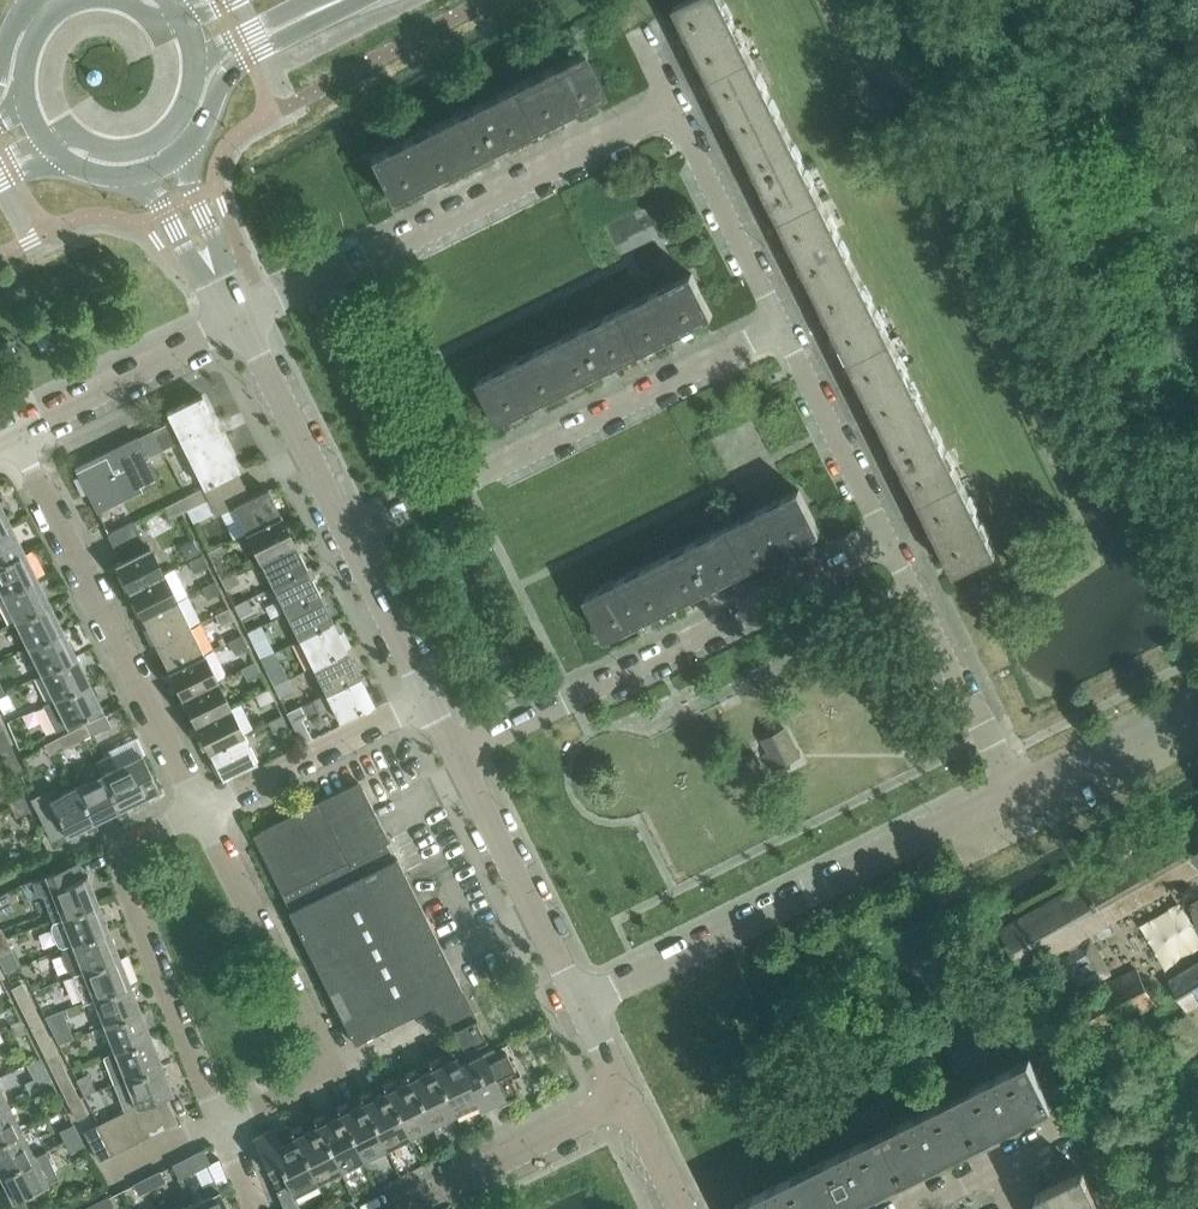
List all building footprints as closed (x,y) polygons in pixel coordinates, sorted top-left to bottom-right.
[(737,28),(724,0),(688,0),(675,6),(710,77),(752,56),(737,28)] [(603,94),(591,69),(582,52),(511,87),(532,129),(603,94)] [(787,127),(772,98),(752,56),(710,77),(745,148),(787,127)] [(532,129),(511,87),(441,122),(461,165),(532,129)] [(461,165),(441,122),(370,157),(391,200),(461,165)] [(822,198),(807,168),(787,127),(745,148),(780,219),(822,198)] [(857,269),(842,240),(822,198),(780,219),(815,289),(857,269)] [(892,339),(877,310),(857,269),(815,289),(850,360),(892,339)] [(713,316),(701,291),(692,274),(621,309),(641,351),(713,316)] [(641,351),(621,309),(550,344),(571,386),(641,351)] [(30,331),(41,351),(54,345),(43,324),(30,331)] [(927,410),(912,380),(892,339),(850,360),(885,431),(927,410)] [(8,340),(0,345),(0,358),(1,360),(14,353),(8,340)] [(571,386),(550,344),(479,379),(500,421),(571,386)] [(203,488),(238,471),(240,470),(203,395),(167,413),(171,421),(139,437),(136,437),(74,467),(96,513),(161,481),(148,456),(180,440),(203,488)] [(962,481),(947,451),(927,410),(885,431),(920,501),(962,481)] [(251,498),(238,471),(203,488),(208,499),(216,516),(226,511),(233,507),(251,498)] [(997,551),(982,521),(962,481),(920,501),(955,572),(997,551)] [(208,499),(203,488),(191,494),(197,505),(208,499)] [(281,516),(267,489),(251,498),(233,507),(246,533),(281,516)] [(749,567),(820,532),(800,490),(727,526),(749,567)] [(197,505),(191,494),(179,500),(185,511),(197,505)] [(185,511),(179,500),(167,506),(173,517),(185,511)] [(0,505),(0,531),(10,526),(0,505)] [(294,543),(281,516),(246,533),(259,560),(294,543)] [(139,536),(132,522),(108,534),(114,548),(139,536)] [(10,526),(0,531),(0,564),(23,552),(10,526)] [(749,567),(727,526),(657,560),(678,602),(749,567)] [(146,549),(139,536),(114,548),(121,561),(146,549)] [(307,570),(294,543),(259,560),(272,587),(307,570)] [(227,556),(221,545),(207,552),(213,563),(227,556)] [(163,574),(150,547),(146,549),(121,561),(115,564),(128,591),(163,574)] [(23,552),(0,564),(0,594),(1,596),(36,579),(23,552)] [(208,566),(202,554),(188,561),(194,573),(208,566)] [(678,602),(657,560),(586,595),(607,637),(678,602)] [(321,597),(307,570),(272,587),(285,613),(321,597)] [(240,583),(234,572),(220,579),(226,590),(240,583)] [(176,600),(163,574),(128,591),(141,617),(176,600)] [(50,605),(36,579),(1,596),(14,623),(50,605)] [(221,592),(215,581),(201,588),(207,599),(221,592)] [(334,624),(321,597),(285,613),(299,640),(334,624)] [(253,610),(248,599),(234,605),(239,617),(253,610)] [(189,627),(176,600),(141,617),(154,643),(189,627)] [(63,631),(50,605),(14,623),(27,648),(63,631)] [(235,619),(229,608),(215,615),(221,626),(235,619)] [(347,651),(334,624),(299,640),(312,667),(347,651)] [(267,637),(261,625),(247,632),(253,644),(267,637)] [(203,653),(189,627),(154,643),(167,670),(203,653)] [(76,658),(63,631),(27,648),(40,675),(76,658)] [(248,646),(242,635),(228,642),(234,653),(248,646)] [(361,678),(357,669),(362,667),(355,653),(349,656),(347,651),(312,667),(325,694),(361,678)] [(280,663),(274,652),(260,659),(266,670),(280,663)] [(216,680),(203,653),(167,670),(181,696),(216,680)] [(89,684),(76,658),(40,675),(53,701),(89,684)] [(261,673),(255,661),(241,668),(247,680),(261,673)] [(372,700),(361,678),(325,694),(314,700),(319,711),(331,706),(337,717),(372,700)] [(293,690),(287,679),(273,686),(279,697),(293,690)] [(229,706),(216,680),(181,696),(194,722),(229,706)] [(43,706),(56,733),(66,728),(102,710),(89,684),(53,701),(43,706)] [(274,700),(268,688),(254,695),(260,707),(274,700)] [(242,733),(229,706),(194,722),(207,749),(242,733)] [(310,735),(302,719),(306,717),(300,706),(287,712),(300,740),(310,735)] [(106,715),(85,725),(91,736),(111,726),(106,715)] [(287,727),(282,715),(268,722),(273,733),(287,727)] [(91,736),(85,725),(72,732),(77,742),(91,736)] [(804,758),(790,725),(764,736),(779,769),(804,758)] [(4,729),(0,731),(0,747),(10,743),(4,729)] [(77,742),(72,732),(58,738),(63,749),(77,742)] [(254,758),(242,733),(207,749),(220,775),(254,758)] [(49,756),(63,749),(58,738),(44,745),(49,756)] [(10,743),(0,747),(0,751),(4,761),(16,756),(10,743)] [(145,798),(135,777),(140,774),(135,763),(129,766),(127,762),(116,767),(110,755),(96,762),(102,774),(120,810),(145,798)] [(22,769),(16,756),(4,761),(10,775),(22,769)] [(120,810),(102,774),(75,787),(93,824),(120,810)] [(462,988),(371,803),(359,780),(331,794),(332,795),(263,829),(254,834),(291,909),(288,911),(353,1042),(428,1005),(462,988)] [(93,824),(75,787),(58,795),(55,788),(53,789),(54,791),(34,801),(33,799),(31,800),(52,841),(53,841),(52,839),(64,833),(66,837),(93,824)] [(26,800),(21,789),(6,795),(11,806),(26,800)] [(30,811),(26,800),(11,806),(16,817),(30,811)] [(1197,871),(1197,817),(1132,854),(1134,846),(1131,837),(1118,832),(1109,838),(1106,848),(1111,858),(1122,860),(1001,930),(1024,970),(1054,953),(1075,989),(1109,970),(1088,934),(1197,871)] [(98,902),(88,875),(85,876),(79,861),(31,880),(37,895),(42,894),(52,920),(98,902)] [(109,929),(98,902),(52,920),(51,927),(52,931),(55,940),(58,944),(63,948),(72,944),(109,929)] [(120,956),(109,929),(72,944),(63,948),(62,954),(63,958),(66,967),(69,971),(73,975),(120,956)] [(6,937),(0,940),(0,955),(12,949),(6,937)] [(130,983),(120,956),(73,975),(83,1002),(93,998),(130,983)] [(1169,981),(1185,1009),(1197,1001),(1197,964),(1169,981)] [(1154,1003),(1149,993),(1136,969),(1076,999),(1094,1034),(1154,1003)] [(29,996),(22,983),(11,988),(17,1001),(29,996)] [(141,1011),(130,983),(93,998),(104,1025),(141,1011)] [(434,1018),(468,1001),(462,988),(428,1005),(434,1018)] [(35,1009),(29,996),(17,1001),(24,1015),(35,1009)] [(441,1030),(474,1014),(468,1001),(434,1018),(441,1030)] [(42,1022),(35,1009),(24,1015),(30,1028),(42,1022)] [(62,1010),(46,1017),(59,1044),(73,1038),(62,1010)] [(152,1038),(141,1011),(104,1025),(114,1052),(152,1038)] [(489,1043),(478,1021),(456,1032),(467,1054),(489,1043)] [(48,1035),(42,1022),(30,1028),(37,1041),(48,1035)] [(55,1049),(48,1035),(37,1041),(44,1054),(55,1049)] [(162,1065),(152,1038),(114,1052),(101,1058),(112,1085),(162,1065)] [(522,1096),(509,1071),(514,1068),(506,1052),(497,1057),(493,1048),(459,1065),(477,1102),(476,1103),(480,1110),(494,1103),(497,1108),(522,1096)] [(62,1062),(55,1049),(44,1054),(50,1068),(62,1062)] [(477,1102),(459,1065),(452,1051),(428,1063),(453,1114),(476,1103),(477,1102)] [(1053,1104),(1030,1058),(957,1094),(980,1140),(1053,1104)] [(68,1075),(62,1062),(50,1068),(57,1081),(68,1075)] [(453,1114),(428,1063),(405,1074),(431,1126),(453,1114)] [(173,1092),(162,1065),(112,1085),(123,1112),(136,1106),(150,1101),(164,1096),(173,1092)] [(47,1072),(25,1083),(30,1094),(53,1083),(47,1072)] [(431,1126),(405,1074),(382,1086),(408,1137),(431,1126)] [(75,1088),(68,1075),(57,1081),(63,1094),(75,1088)] [(0,1085),(0,1110),(10,1105),(0,1085)] [(408,1137),(382,1086),(359,1097),(385,1149),(408,1137)] [(81,1101),(75,1088),(63,1094),(70,1107),(81,1101)] [(980,1140),(957,1094),(884,1131),(906,1176),(980,1140)] [(176,1121),(164,1096),(150,1101),(163,1127),(176,1121)] [(385,1149),(359,1097),(336,1109),(362,1160),(385,1149)] [(88,1115),(81,1101),(70,1107),(77,1121),(88,1115)] [(163,1127),(150,1101),(136,1106),(150,1134),(163,1127)] [(10,1105),(0,1110),(0,1143),(23,1131),(10,1105)] [(150,1134),(136,1106),(123,1112),(137,1140),(150,1134)] [(362,1160),(336,1109),(314,1120),(339,1171),(362,1160)] [(137,1140),(123,1112),(110,1119),(124,1147),(137,1140)] [(124,1147),(110,1119),(97,1125),(111,1153),(124,1147)] [(339,1171),(314,1120),(291,1132),(317,1183),(339,1171)] [(80,1137),(73,1124),(59,1131),(66,1144),(80,1137)] [(111,1153),(97,1125),(84,1132),(98,1160),(111,1153)] [(317,1183),(291,1132),(278,1138),(274,1130),(254,1140),(273,1177),(283,1172),(289,1184),(294,1194),(317,1183)] [(23,1131),(0,1143),(0,1174),(1,1176),(37,1159),(23,1131)] [(884,1131),(810,1167),(831,1208),(840,1208),(906,1176),(884,1131)] [(86,1148),(80,1137),(66,1144),(71,1155),(86,1148)] [(178,1177),(208,1163),(201,1149),(172,1164),(178,1177)] [(49,1183),(37,1159),(1,1176),(13,1201),(33,1191),(36,1196),(47,1191),(44,1185),(49,1183)] [(810,1167),(737,1203),(739,1208),(831,1208),(810,1167)] [(1083,1169),(1036,1192),(1045,1208),(1103,1208),(1083,1169)] [(166,1182),(160,1171),(147,1178),(152,1189),(166,1182)] [(152,1189),(147,1178),(133,1185),(138,1196),(152,1189)] [(215,1182),(203,1187),(207,1196),(192,1203),(195,1208),(228,1208),(215,1182)] [(277,1190),(284,1208),(300,1208),(293,1195),(294,1194),(289,1184),(279,1189),(277,1190)] [(109,1197),(95,1204),(97,1208),(112,1208),(114,1208),(109,1197)]
